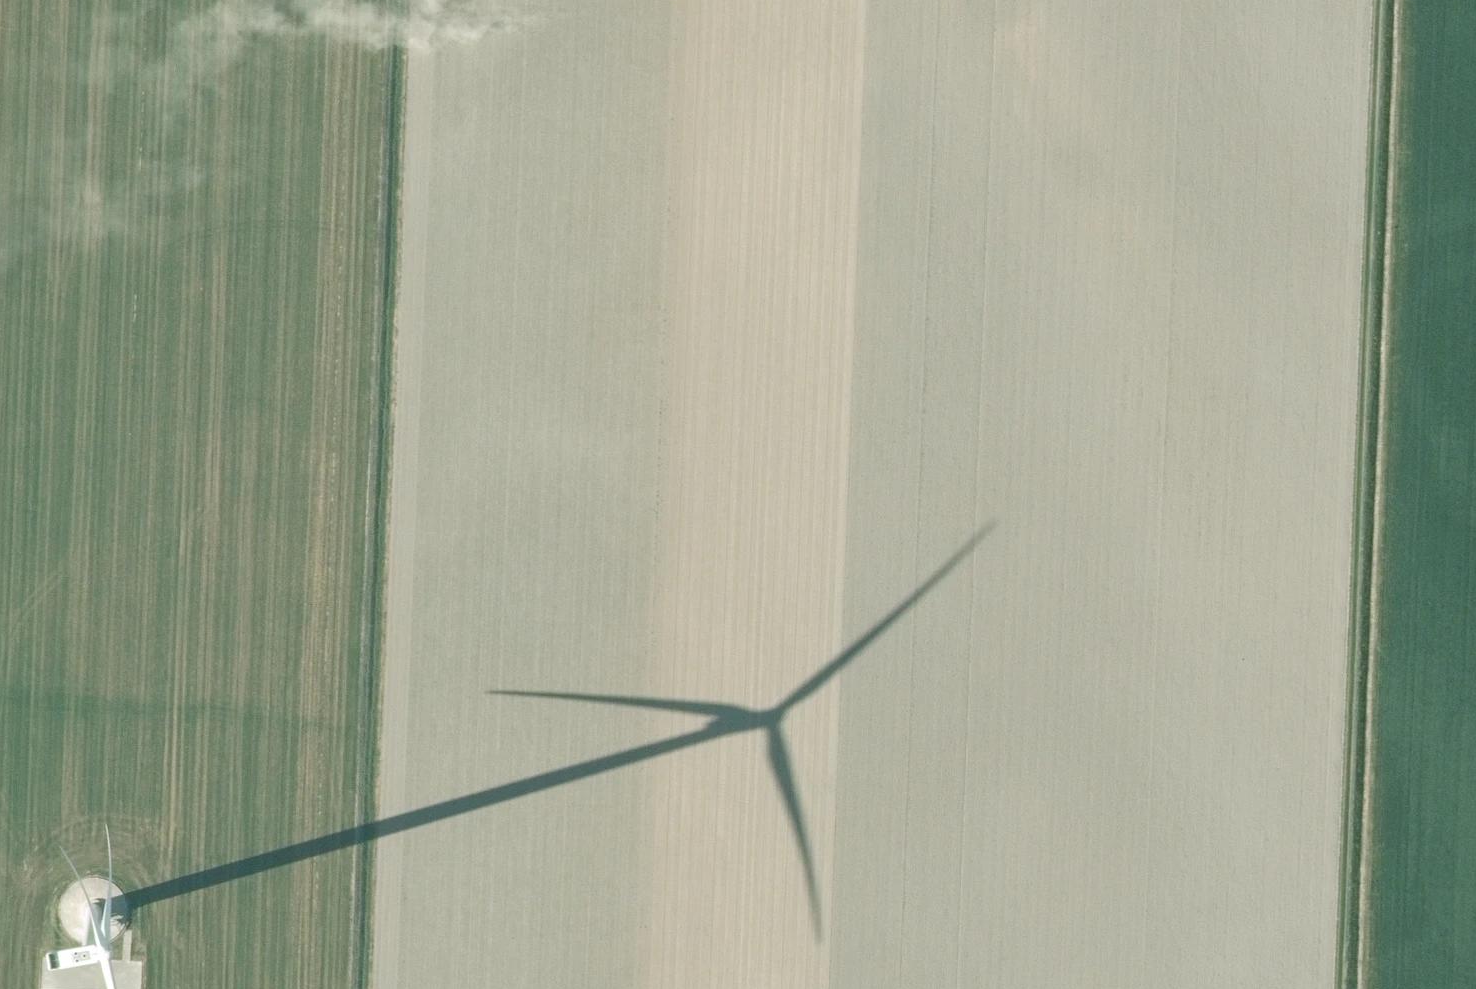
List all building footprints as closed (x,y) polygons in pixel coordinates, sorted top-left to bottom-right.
[(81,907),(81,908),(81,909),(82,910),(82,911),(82,912),(82,913),(83,914),(84,915),(84,916),(85,917),(86,917),(86,918),(87,919),(88,919),(89,920),(90,920),(91,920),(92,920),(93,920),(94,920),(95,920),(96,920),(97,920),(98,919),(99,919),(100,918),(101,918),(102,917),(102,916),(103,916),(104,915),(104,914),(104,913),(105,912),(105,911),(105,910),(105,909),(105,908),(105,907),(105,906),(105,905),(104,904),(104,903),(103,902),(103,901),(102,900),(101,899),(100,899),(100,898),(99,898),(98,897),(97,897),(96,897),(95,896),(94,896),(93,896),(91,897),(90,897),(89,897),(88,897),(88,898),(87,898),(86,899),(85,900),(84,901),(83,902),(83,903),(82,904),(82,905),(82,906),(81,907)]
